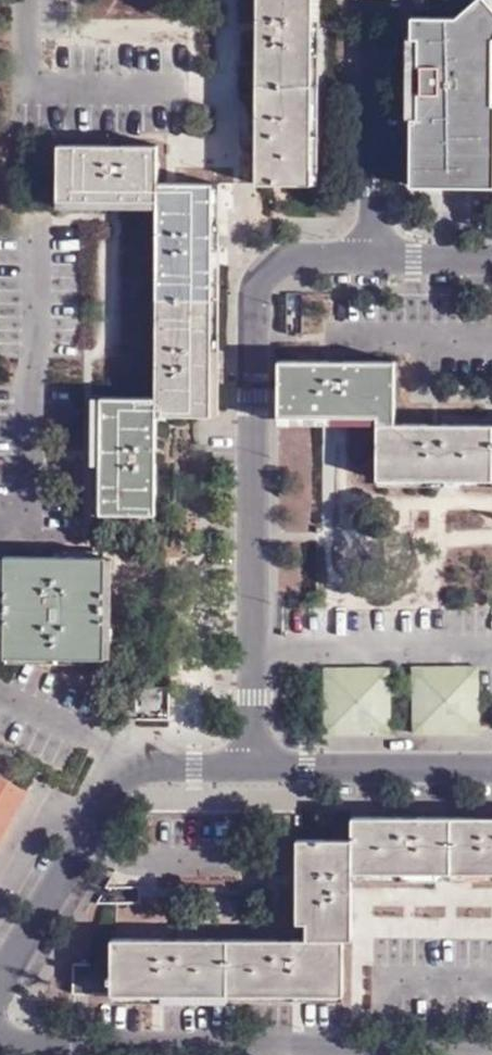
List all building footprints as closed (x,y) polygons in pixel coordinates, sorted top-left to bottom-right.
[(255,79),(316,79),(316,22),(316,0),(255,0),(255,79)] [(417,181),(491,178),(491,0),(482,0),(465,16),(422,17),(420,79),(417,181)] [(316,79),(255,79),(255,182),(316,182),(316,128),(316,79)] [(154,143),(57,142),(56,206),(110,206),(154,207),(154,182),(154,143)] [(211,181),(154,182),(154,207),(155,296),(212,294),(212,239),(211,181)] [(212,294),(155,296),(158,395),(158,415),(215,413),(213,345),(212,294)] [(399,358),(281,359),(281,421),(339,421),(382,420),(399,420),(399,358)] [(93,452),(93,511),(157,512),(158,415),(158,395),(94,395),(93,452)] [(382,420),(381,487),(448,488),(491,489),(491,420),(382,420)] [(104,556),(4,556),(4,654),(104,654),(104,604),(104,556)] [(389,665),(322,666),(323,729),(390,729),(389,665)] [(476,665),(412,665),(412,728),(476,728),(476,665)] [(166,692),(151,697),(157,715),(172,710),(166,692)] [(30,790),(3,774),(0,780),(0,841),(30,790)] [(405,815),(352,816),(352,838),(353,878),(457,877),(458,816),(405,815)] [(457,877),(491,877),(491,816),(458,816),(457,877)] [(352,838),(293,838),(293,879),(293,921),(310,921),(310,936),(347,936),(353,935),(353,878),(352,838)] [(310,936),(228,938),(229,1000),(292,1001),(347,1001),(347,936),(310,936)] [(228,938),(115,939),(115,962),(115,992),(115,1001),(160,1001),(229,1000),(228,938)] [(115,962),(75,962),(75,992),(115,992),(115,962)]
